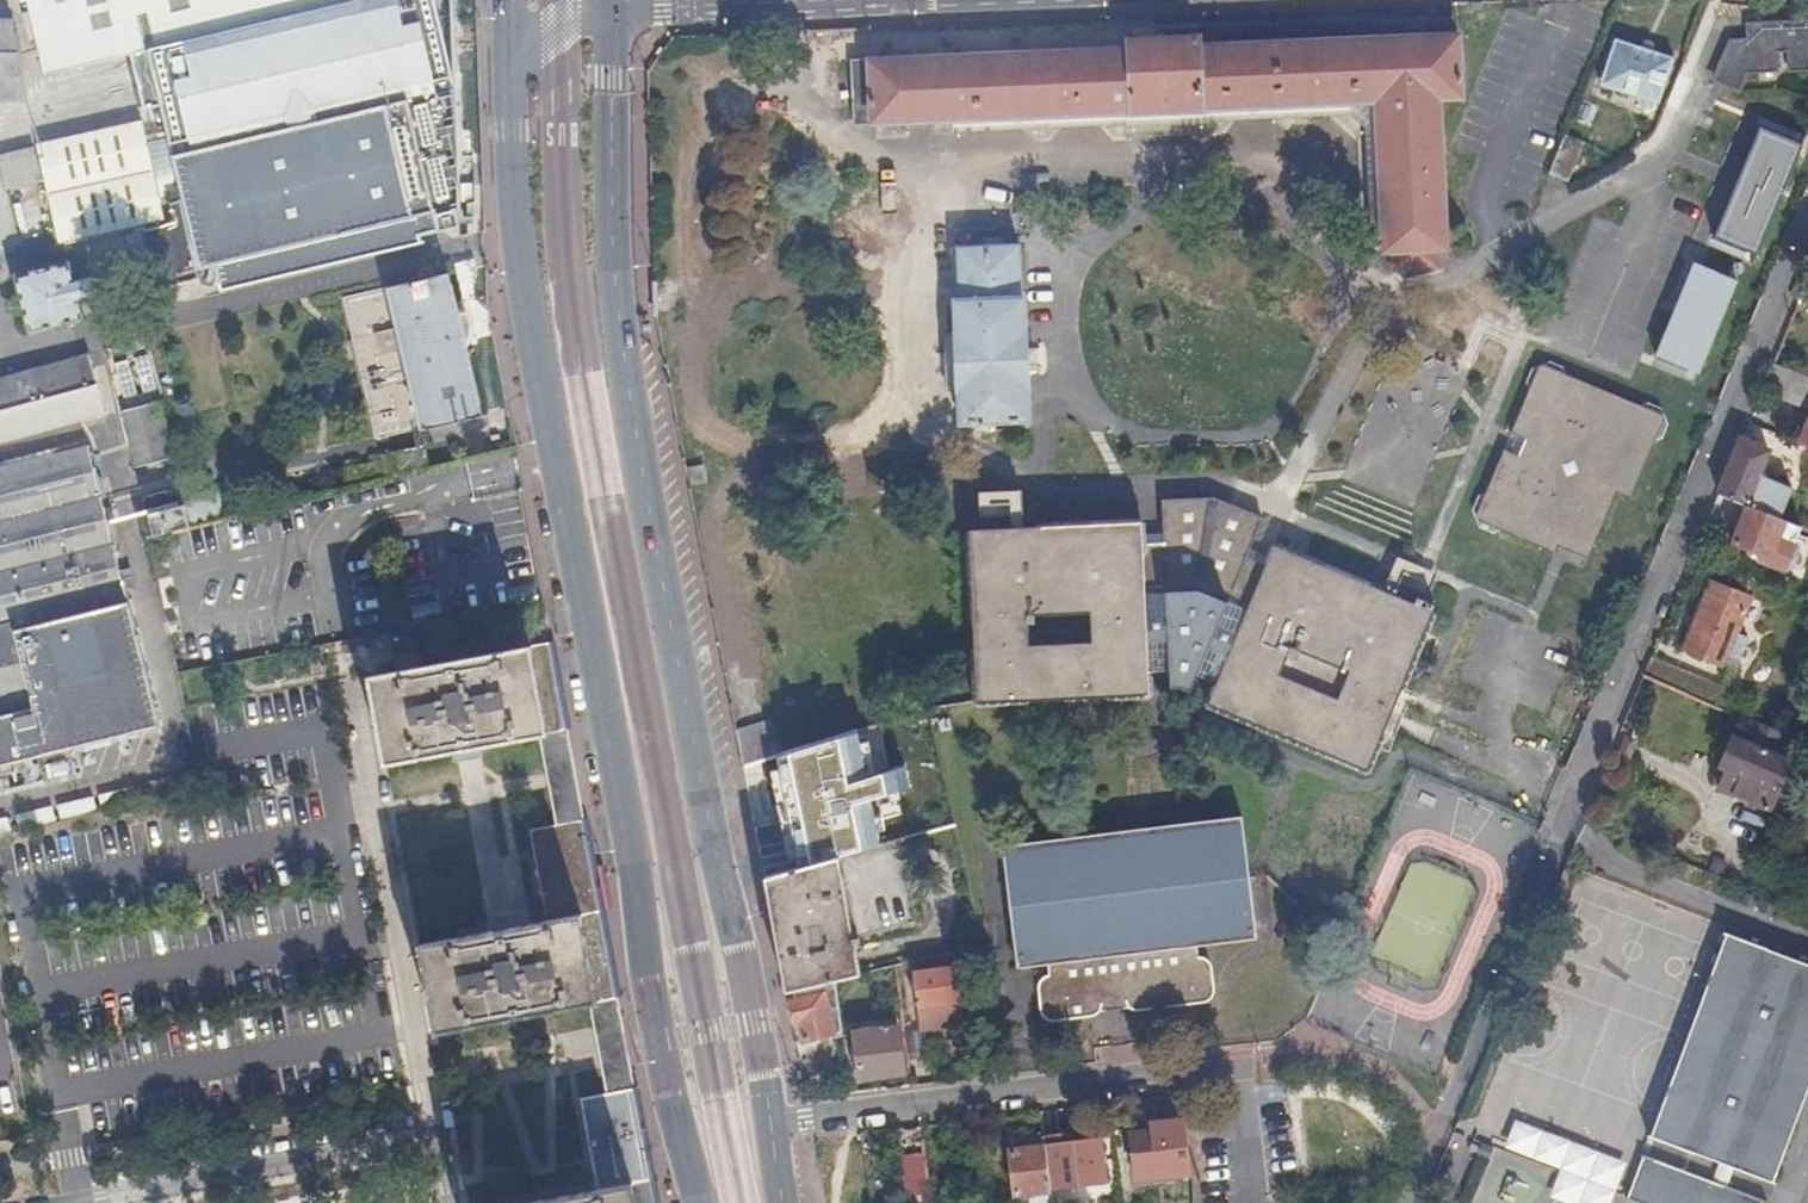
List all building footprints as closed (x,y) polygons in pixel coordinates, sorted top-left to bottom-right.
[(359,2),(368,0),(29,0),(47,79),(126,59),(131,58),(359,2)] [(359,2),(131,58),(144,110),(161,106),(174,159),(456,90),(435,0),(368,0),(359,2)] [(26,84),(17,28),(11,23),(0,23),(0,83),(26,84)] [(1737,41),(1736,50),(1727,75),(1741,81),(1743,75),(1747,75),(1778,73),(1778,52),(1789,51),(1790,72),(1807,71),(1807,23),(1748,25),(1748,40),(1737,41)] [(867,62),(870,124),(953,120),(1376,100),(1384,231),(1385,254),(1395,253),(1396,271),(1439,268),(1438,251),(1447,250),(1439,99),(1462,98),(1459,36),(1200,48),(1199,45),(1202,45),(1201,36),(1193,36),(1192,38),(1137,41),(1137,39),(1128,39),(1128,48),(1130,48),(1130,51),(867,62)] [(1657,103),(1672,57),(1614,40),(1600,84),(1657,103)] [(1736,50),(1737,41),(1732,42),(1716,81),(1740,91),(1747,75),(1743,75),(1741,81),(1727,75),(1736,50)] [(870,124),(867,62),(853,63),(856,125),(870,124)] [(182,204),(197,269),(212,265),(218,292),(420,243),(418,235),(455,227),(456,90),(174,159),(182,204)] [(1376,100),(953,120),(954,135),(1127,127),(1128,130),(1209,127),(1209,124),(1350,117),(1364,129),(1370,231),(1384,231),(1376,100)] [(1749,122),(1702,244),(1745,260),(1792,139),(1749,122)] [(97,223),(103,237),(146,227),(164,222),(141,126),(38,151),(56,232),(97,223)] [(1585,144),(1566,137),(1560,151),(1551,176),(1570,183),(1585,144)] [(160,288),(199,278),(197,269),(182,204),(173,206),(177,223),(147,231),(157,279),(160,288)] [(92,239),(103,237),(97,223),(56,232),(60,247),(92,239)] [(105,243),(147,231),(146,227),(103,237),(105,243)] [(157,279),(147,231),(105,243),(103,237),(92,239),(104,292),(157,279)] [(1022,299),(1020,245),(954,249),(959,360),(961,424),(1029,421),(1027,360),(1024,299),(1022,299)] [(70,263),(17,277),(32,336),(85,322),(85,320),(92,317),(97,312),(99,305),(99,300),(101,299),(95,275),(92,275),(90,271),(86,267),(81,264),(79,264),(71,265),(70,263)] [(1700,375),(1739,282),(1694,264),(1656,357),(1700,375)] [(392,289),(423,428),(424,432),(484,418),(464,324),(453,275),(392,289)] [(423,428),(392,289),(348,300),(380,439),(423,428)] [(1671,415),(1668,398),(1656,393),(1647,396),(1570,365),(1567,359),(1553,353),(1543,358),(1535,360),(1529,374),(1532,381),(1515,423),(1520,425),(1517,435),(1514,442),(1508,440),(1490,485),(1482,488),(1476,502),(1485,518),(1498,523),(1505,521),(1560,544),(1564,536),(1593,548),(1621,482),(1635,487),(1658,431),(1666,427),(1671,415)] [(149,354),(119,363),(132,411),(126,413),(141,468),(177,459),(149,354)] [(91,355),(0,380),(0,444),(107,415),(105,408),(91,355)] [(1775,364),(1764,391),(1807,409),(1807,377),(1775,364)] [(1800,444),(1807,448),(1807,424),(1800,444)] [(1742,442),(1721,495),(1748,507),(1778,518),(1791,489),(1760,476),(1769,452),(1742,442)] [(0,471),(0,766),(161,730),(129,590),(138,588),(134,571),(124,573),(94,448),(0,471)] [(154,539),(234,519),(227,492),(204,498),(187,509),(180,511),(145,519),(150,539),(154,539)] [(1721,495),(1713,514),(1741,525),(1748,507),(1721,495)] [(1141,534),(1146,640),(1166,639),(1169,672),(1169,688),(1182,687),(1191,692),(1199,674),(1218,682),(1269,556),(1260,552),(1250,548),(1263,518),(1214,498),(1160,501),(1161,534),(1141,534)] [(1748,507),(1741,525),(1733,544),(1761,555),(1759,560),(1787,571),(1797,546),(1794,545),(1801,527),(1778,518),(1748,507)] [(1146,640),(1141,534),(1140,526),(1140,524),(1135,520),(1035,524),(1032,527),(1021,528),(969,530),(978,699),(1148,693),(1148,673),(1146,640)] [(1269,556),(1218,682),(1208,704),(1210,710),(1241,723),(1262,732),(1268,729),(1268,727),(1365,768),(1373,745),(1376,746),(1401,687),(1410,662),(1417,659),(1422,647),(1434,617),(1433,613),(1432,610),(1434,604),(1417,598),(1414,604),(1384,591),(1382,586),(1280,543),(1274,546),(1269,556)] [(1737,634),(1751,600),(1712,584),(1685,651),(1736,671),(1748,641),(1747,638),(1737,634)] [(1148,673),(1169,672),(1166,639),(1146,640),(1148,673)] [(553,643),(528,648),(544,734),(569,730),(553,643)] [(528,648),(500,653),(380,677),(395,761),(544,734),(528,648)] [(395,761),(380,677),(373,678),(389,763),(395,761)] [(1412,692),(1401,687),(1376,746),(1387,750),(1412,692)] [(1790,736),(1754,721),(1747,738),(1740,736),(1737,743),(1734,742),(1724,767),(1731,770),(1723,788),(1770,808),(1771,807),(1787,813),(1795,794),(1779,787),(1789,764),(1779,761),(1790,736)] [(744,769),(784,756),(774,723),(738,734),(744,769)] [(585,820),(569,730),(544,734),(561,824),(585,820)] [(846,784),(831,741),(800,751),(807,774),(804,775),(824,836),(858,825),(852,807),(859,804),(852,782),(846,784)] [(1731,770),(1724,767),(1717,786),(1723,788),(1731,770)] [(1133,1010),(1208,1001),(1214,997),(1215,991),(1211,961),(1208,957),(1205,956),(1196,957),(1196,945),(1255,938),(1241,815),(1002,844),(1006,884),(1016,967),(1053,963),(1054,973),(1046,976),(1043,980),(1045,1013),(1051,1019),(1097,1015),(1101,1011),(1102,1002),(1112,1001),(1125,999),(1129,1007),(1133,1010)] [(576,915),(593,1002),(619,997),(585,820),(561,824),(532,830),(550,920),(576,915)] [(761,857),(766,880),(818,865),(812,843),(805,844),(804,841),(785,847),(786,850),(761,857)] [(838,860),(853,941),(859,943),(915,929),(898,843),(838,860)] [(853,941),(838,860),(818,865),(766,880),(786,993),(795,991),(835,981),(860,976),(853,941)] [(576,915),(550,920),(429,943),(446,1030),(593,1002),(576,915)] [(1807,1090),(1807,966),(1728,936),(1651,1138),(1773,1184),(1807,1090)] [(959,941),(961,952),(967,950),(965,940),(959,941)] [(446,1030),(429,943),(422,945),(439,1032),(446,1030)] [(918,1010),(961,1004),(956,968),(914,973),(918,1010)] [(804,1043),(842,1034),(835,981),(795,991),(799,1001),(792,1003),(796,1025),(800,1025),(804,1043)] [(629,1050),(619,997),(593,1002),(603,1055),(610,1093),(637,1088),(629,1050)] [(1101,1011),(1129,1007),(1125,999),(1112,1001),(1102,1002),(1101,1011)] [(904,1074),(899,1029),(855,1034),(861,1079),(904,1074)] [(583,1098),(600,1189),(625,1185),(653,1180),(637,1088),(610,1093),(583,1098)] [(1136,1182),(1192,1175),(1182,1097),(1158,1100),(1162,1132),(1130,1136),(1136,1182)] [(1631,1159),(1518,1116),(1507,1144),(1564,1166),(1553,1194),(1576,1202),(1614,1202),(1631,1159)] [(1049,1192),(1043,1139),(1043,1134),(1027,1137),(1028,1151),(1011,1153),(1016,1196),(1030,1195),(1042,1193),(1043,1202),(1051,1202),(1049,1192)] [(1043,1139),(1049,1192),(1106,1185),(1100,1139),(1068,1142),(1067,1136),(1043,1139)] [(1028,1151),(1027,1137),(1009,1140),(1011,1153),(1028,1151)] [(930,1195),(925,1152),(902,1156),(907,1197),(930,1195)] [(1644,1158),(1628,1199),(1639,1202),(1765,1202),(1644,1158)] [(629,1202),(658,1202),(653,1180),(625,1185),(629,1202)] [(625,1185),(600,1189),(525,1202),(629,1202),(625,1185)] [(1042,1193),(1030,1195),(1030,1202),(1043,1202),(1042,1193)]
